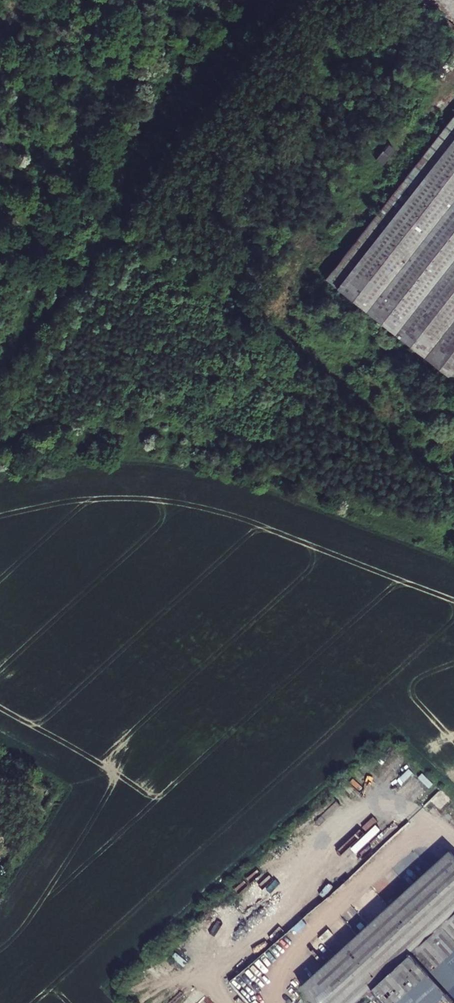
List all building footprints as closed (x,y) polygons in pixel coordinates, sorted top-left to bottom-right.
[(331,287),(453,378),(453,121),(331,287)] [(386,144),(376,161),(384,166),(394,149),(386,144)] [(379,916),(453,999),(453,856),(450,852),(379,916)] [(301,987),(316,1002),(356,1002),(372,988),(385,1002),(453,1002),(453,999),(379,916),(301,987)]
